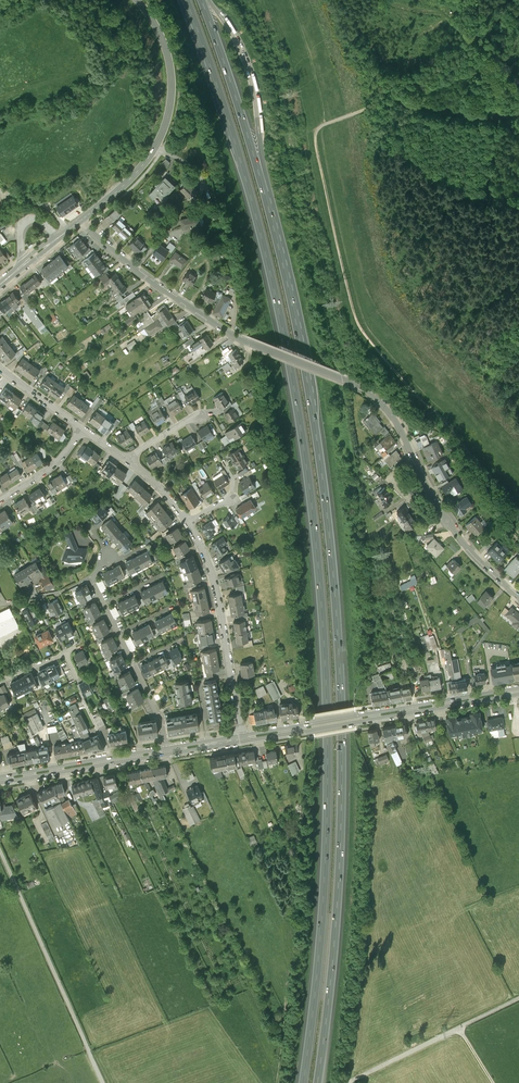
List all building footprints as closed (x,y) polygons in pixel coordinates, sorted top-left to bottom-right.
[(170,163),(166,159),(162,164),(168,170),(170,163)] [(162,200),(175,186),(166,177),(152,191),(157,195),(162,200)] [(187,183),(181,190),(190,199),(193,196),(194,196),(197,192),(194,188),(193,189),(187,183)] [(157,195),(152,191),(149,195),(153,199),(157,195)] [(62,214),(78,203),(76,199),(73,196),(71,192),(55,203),(62,214)] [(118,208),(107,217),(112,222),(116,217),(118,218),(123,212),(118,208)] [(199,220),(198,216),(180,220),(182,228),(191,226),(191,228),(192,227),(191,227),(198,225),(197,220),(199,220)] [(113,226),(119,231),(117,233),(124,239),(132,231),(119,219),(113,226)] [(136,237),(129,244),(133,247),(132,248),(137,252),(139,249),(142,252),(147,247),(144,244),(136,237)] [(70,246),(74,251),(85,242),(83,240),(82,241),(80,238),(70,246)] [(176,246),(170,241),(165,248),(169,250),(171,252),(176,246)] [(87,244),(85,242),(74,251),(78,256),(88,248),(86,245),(87,244)] [(160,244),(153,253),(162,259),(169,250),(165,248),(160,244)] [(217,245),(212,250),(217,255),(220,252),(217,248),(219,246),(217,245)] [(84,260),(88,265),(99,256),(97,254),(96,254),(94,252),(84,260)] [(176,252),(170,259),(181,267),(186,261),(180,256),(181,255),(180,254),(180,255),(176,252)] [(53,259),(62,270),(68,266),(59,255),(53,259)] [(88,265),(92,270),(102,262),(100,259),(101,258),(99,256),(88,265)] [(47,264),(56,275),(62,270),(53,259),(47,264)] [(106,267),(102,262),(92,270),(96,275),(106,267)] [(47,264),(42,269),(50,280),(56,275),(47,264)] [(188,270),(183,278),(191,285),(197,277),(188,270)] [(108,285),(110,288),(120,280),(115,272),(108,277),(105,272),(100,276),(105,283),(109,280),(111,283),(108,285)] [(35,274),(28,280),(34,287),(41,282),(35,274)] [(28,291),(34,287),(28,280),(20,286),(22,288),(21,289),(23,292),(24,291),(27,294),(29,292),(28,291)] [(126,288),(120,280),(110,288),(112,291),(115,289),(118,293),(120,292),(126,288)] [(206,288),(202,296),(208,299),(207,300),(211,302),(212,300),(216,293),(206,288)] [(13,291),(5,297),(11,304),(16,301),(19,299),(13,291)] [(32,301),(27,294),(24,291),(23,292),(21,294),(22,296),(28,303),(30,302),(32,301)] [(123,297),(119,300),(121,303),(134,294),(132,291),(123,297)] [(127,303),(130,308),(147,296),(144,291),(142,293),(141,291),(137,293),(138,295),(127,303)] [(216,301),(218,302),(222,294),(222,292),(218,291),(217,291),(216,293),(212,300),(215,301),(214,301),(215,302),(216,301)] [(119,300),(123,297),(120,292),(118,293),(115,296),(118,301),(119,300)] [(218,302),(213,312),(222,316),(231,298),(222,294),(218,302)] [(34,311),(28,303),(22,296),(20,298),(25,305),(23,307),(27,312),(40,329),(41,328),(42,330),(47,327),(34,311)] [(152,303),(147,296),(130,308),(127,310),(130,314),(143,305),(145,308),(152,303)] [(11,304),(5,297),(0,301),(0,305),(0,306),(0,308),(1,309),(2,308),(4,310),(8,308),(11,304)] [(165,306),(158,311),(161,315),(169,311),(165,306)] [(149,324),(161,315),(158,311),(156,308),(155,309),(157,312),(151,316),(146,319),(149,324)] [(169,311),(161,315),(166,322),(168,325),(170,324),(175,320),(169,311)] [(137,318),(134,313),(125,319),(128,324),(137,318)] [(16,316),(23,325),(26,323),(19,314),(16,316)] [(140,330),(149,324),(146,319),(151,316),(150,314),(144,318),(143,316),(140,318),(144,323),(138,327),(140,330)] [(162,326),(166,322),(161,315),(149,324),(140,330),(141,332),(147,334),(149,333),(149,334),(161,325),(162,326)] [(179,324),(182,329),(190,324),(187,320),(185,321),(184,320),(179,324)] [(108,323),(100,329),(103,333),(106,330),(110,327),(108,323)] [(193,329),(190,324),(182,329),(178,332),(183,339),(193,332),(191,330),(193,329)] [(193,349),(202,343),(210,338),(207,333),(204,335),(203,334),(201,335),(202,336),(199,338),(195,341),(190,345),(193,349)] [(9,344),(2,335),(0,336),(0,351),(9,344)] [(194,340),(192,337),(185,341),(187,345),(194,340)] [(213,342),(210,338),(202,343),(205,347),(206,347),(213,342)] [(134,339),(126,344),(129,349),(137,344),(134,339)] [(186,345),(190,351),(193,349),(190,345),(195,341),(194,340),(187,345),(186,345)] [(207,348),(206,347),(205,347),(202,343),(193,349),(190,351),(194,357),(200,353),(207,348)] [(9,344),(0,351),(6,359),(14,353),(16,352),(9,344)] [(14,353),(17,357),(23,352),(27,349),(24,346),(16,352),(14,353)] [(232,347),(229,349),(224,352),(227,356),(229,354),(228,353),(233,350),(232,347)] [(229,354),(232,359),(240,354),(236,348),(233,350),(228,353),(229,354)] [(202,356),(200,353),(194,357),(188,361),(190,364),(202,356)] [(244,359),(240,354),(232,359),(235,363),(236,364),(241,361),(244,359)] [(15,366),(24,373),(31,364),(31,363),(27,360),(27,361),(23,358),(22,357),(20,359),(15,366)] [(35,367),(31,364),(24,373),(33,379),(38,372),(40,369),(35,366),(35,367)] [(38,372),(42,375),(46,369),(47,367),(45,365),(43,368),(42,366),(40,369),(38,372)] [(91,376),(87,370),(83,373),(87,379),(91,376)] [(40,384),(49,391),(55,382),(54,381),(56,378),(52,375),(51,377),(47,375),(45,377),(40,384)] [(56,381),(55,382),(49,391),(58,397),(63,390),(64,388),(64,387),(56,381)] [(63,390),(66,392),(71,386),(67,383),(64,387),(64,388),(63,390)] [(7,401),(13,392),(5,386),(0,393),(0,396),(7,401)] [(76,390),(71,386),(66,392),(71,396),(73,394),(76,390)] [(186,398),(190,403),(199,398),(192,386),(189,388),(191,391),(185,395),(186,398)] [(176,389),(178,393),(183,400),(186,398),(185,395),(179,387),(176,389)] [(222,391),(213,397),(220,407),(221,406),(229,401),(222,391)] [(22,398),(13,392),(7,401),(15,407),(16,407),(17,406),(22,398)] [(167,404),(173,414),(183,408),(178,401),(179,400),(175,394),(176,394),(174,393),(164,400),(165,402),(166,403),(167,404)] [(66,404),(73,409),(80,399),(73,394),(71,396),(66,404)] [(97,396),(93,402),(90,406),(93,408),(100,397),(97,396)] [(103,399),(100,397),(93,408),(95,410),(103,399)] [(89,406),(90,406),(93,402),(89,400),(87,398),(84,402),(83,403),(89,406)] [(84,402),(80,399),(73,409),(82,415),(89,406),(83,403),(84,402)] [(223,409),(230,404),(231,404),(230,401),(229,401),(221,406),(223,409)] [(22,411),(30,416),(36,408),(28,403),(22,411)] [(158,404),(148,410),(157,424),(166,418),(158,406),(159,406),(158,404)] [(225,412),(223,413),(229,422),(239,415),(233,406),(232,407),(225,412)] [(44,414),(36,408),(30,416),(30,417),(38,423),(41,419),(44,414)] [(89,420),(98,426),(108,413),(102,409),(99,413),(96,410),(89,420)] [(375,433),(379,430),(383,427),(383,426),(376,418),(377,417),(373,411),(363,420),(369,428),(370,428),(375,433)] [(112,416),(108,413),(98,426),(107,432),(112,426),(114,423),(110,420),(112,416)] [(112,426),(115,428),(120,422),(116,419),(114,423),(112,426)] [(47,429),(53,433),(59,425),(53,420),(49,425),(47,429)] [(144,421),(136,426),(135,427),(136,428),(140,435),(149,429),(144,421)] [(229,430),(225,432),(226,434),(230,440),(234,438),(234,437),(239,434),(239,435),(246,430),(241,422),(233,426),(234,427),(233,428),(233,427),(229,430)] [(65,429),(59,425),(53,433),(59,438),(59,437),(62,433),(65,429)] [(207,425),(198,430),(204,439),(207,437),(208,440),(214,436),(207,425)] [(379,430),(383,434),(388,430),(384,425),(383,426),(383,427),(379,430)] [(120,440),(123,445),(133,439),(129,432),(127,429),(120,433),(121,435),(116,438),(119,441),(120,440)] [(69,437),(62,433),(59,437),(65,442),(69,437)] [(394,438),(390,433),(385,437),(375,445),(378,448),(380,446),(380,447),(383,445),(386,449),(391,445),(396,441),(393,438),(394,438)] [(230,441),(230,440),(226,434),(220,438),(224,444),(230,441)] [(182,440),(182,441),(187,448),(187,449),(196,443),(191,435),(182,440)] [(424,446),(430,444),(426,435),(420,438),(422,444),(423,443),(424,446)] [(180,438),(176,440),(182,449),(186,449),(187,448),(182,441),(182,440),(180,438)] [(442,454),(436,441),(430,444),(424,446),(422,447),(428,460),(442,454)] [(168,456),(177,450),(171,442),(162,447),(167,455),(168,456)] [(41,457),(46,457),(46,453),(47,450),(39,445),(37,448),(40,450),(37,452),(41,457)] [(393,448),(391,445),(386,449),(381,453),(383,456),(388,452),(393,448)] [(88,446),(85,449),(80,455),(79,457),(85,462),(87,458),(93,450),(88,446)] [(80,455),(85,449),(82,447),(77,453),(80,455)] [(228,453),(233,461),(243,455),(239,448),(236,450),(235,449),(228,453)] [(399,453),(396,449),(390,454),(384,459),(385,459),(390,465),(401,457),(398,454),(399,453)] [(100,455),(93,450),(87,458),(94,463),(100,455)] [(17,452),(13,454),(22,467),(24,465),(22,461),(17,452)] [(37,452),(31,455),(37,465),(43,461),(41,457),(37,452)] [(160,459),(155,452),(146,458),(152,467),(156,464),(158,466),(162,463),(161,461),(160,459)] [(383,460),(385,459),(384,459),(390,454),(388,452),(383,456),(381,458),(383,460)] [(19,468),(22,467),(13,454),(13,453),(10,455),(19,468)] [(31,468),(37,465),(31,455),(25,459),(31,468)] [(248,462),(243,455),(233,461),(238,468),(248,462)] [(28,470),(31,468),(25,459),(22,461),(24,465),(25,466),(24,467),(26,469),(27,469),(28,470)] [(430,466),(438,481),(440,480),(442,479),(452,474),(445,460),(437,464),(437,463),(430,466)] [(102,470),(110,476),(116,466),(108,461),(103,467),(102,470)] [(126,474),(116,466),(110,476),(119,483),(126,474)] [(254,466),(246,472),(244,472),(246,476),(256,470),(254,466)] [(17,467),(8,472),(13,480),(22,475),(19,471),(17,467)] [(224,468),(221,470),(227,480),(230,478),(224,468)] [(213,477),(219,488),(228,482),(227,480),(221,470),(220,470),(221,471),(213,476),(213,477)] [(13,480),(8,472),(8,471),(0,476),(0,477),(5,485),(13,480)] [(61,474),(54,478),(61,487),(67,484),(63,479),(61,474)] [(70,475),(63,479),(67,484),(73,480),(70,475)] [(248,476),(239,482),(245,492),(246,492),(255,487),(252,482),(248,476)] [(54,492),(61,487),(54,478),(48,482),(51,488),(54,492)] [(462,489),(456,478),(448,483),(443,486),(442,487),(446,494),(451,491),(453,494),(462,489)] [(128,488),(136,495),(143,487),(135,480),(128,488)] [(197,492),(200,490),(199,488),(194,481),(191,483),(197,492)] [(200,490),(204,497),(214,492),(207,481),(202,484),(203,485),(199,488),(200,490)] [(113,495),(116,497),(125,485),(122,482),(113,495)] [(127,487),(125,485),(116,497),(118,499),(127,487)] [(376,494),(378,493),(377,491),(381,488),(380,486),(373,490),(376,494)] [(378,493),(381,497),(388,492),(384,486),(381,488),(377,491),(378,493)] [(152,495),(143,487),(136,495),(144,502),(144,503),(147,501),(152,495)] [(34,501),(34,502),(35,502),(41,498),(42,497),(43,498),(45,497),(39,488),(29,494),(34,501)] [(190,507),(199,501),(191,488),(181,494),(185,502),(187,501),(190,507)] [(392,497),(388,492),(381,497),(384,502),(384,503),(389,500),(392,497)] [(24,497),(14,503),(20,513),(29,507),(30,507),(28,505),(24,497)] [(471,504),(466,497),(453,506),(459,515),(466,511),(464,509),(471,504)] [(240,506),(236,508),(241,516),(241,517),(256,508),(251,499),(246,502),(246,501),(240,505),(240,506)] [(34,501),(31,503),(36,511),(39,509),(38,507),(35,502),(34,502),(34,501)] [(139,513),(144,509),(150,503),(147,501),(144,503),(144,502),(137,510),(139,513)] [(152,517),(154,520),(165,511),(157,501),(153,504),(154,505),(147,511),(149,513),(146,515),(149,519),(152,517)] [(102,505),(91,515),(92,516),(92,519),(95,520),(96,522),(106,514),(108,512),(106,511),(102,505)] [(397,512),(403,520),(411,515),(405,506),(397,512)] [(114,511),(111,507),(106,511),(108,512),(106,514),(108,516),(111,514),(114,511)] [(1,529),(13,522),(12,520),(8,515),(5,509),(1,512),(1,511),(0,512),(0,528),(1,529)] [(173,521),(165,511),(154,520),(161,529),(169,523),(173,521)] [(381,511),(373,517),(375,520),(383,514),(381,511)] [(223,520),(227,526),(230,524),(232,526),(237,523),(233,517),(232,516),(230,518),(228,515),(226,516),(227,517),(223,520)] [(416,523),(411,515),(403,520),(406,525),(404,526),(406,530),(412,526),(416,523)] [(480,522),(475,516),(465,525),(471,531),(472,530),(475,534),(487,523),(484,519),(480,522)] [(115,523),(111,518),(108,520),(101,526),(105,531),(115,523)] [(214,526),(211,521),(201,527),(205,532),(208,537),(214,533),(210,528),(214,526)] [(110,536),(119,528),(115,523),(105,531),(110,536)] [(422,532),(417,532),(412,526),(406,530),(410,536),(414,536),(421,535),(424,534),(422,532)] [(166,534),(170,541),(181,535),(177,527),(170,532),(166,534)] [(114,540),(123,533),(119,528),(110,536),(114,541),(114,540)] [(153,539),(162,533),(162,532),(160,529),(151,536),(153,539)] [(27,534),(22,530),(19,535),(24,539),(27,534)] [(85,549),(76,548),(72,539),(73,539),(71,532),(65,535),(69,546),(67,547),(63,559),(69,561),(70,559),(71,559),(71,560),(73,560),(73,559),(79,560),(79,559),(84,560),(86,553),(85,553),(85,549)] [(123,533),(114,540),(118,545),(128,538),(123,533)] [(227,542),(223,536),(219,538),(217,539),(217,540),(211,543),(211,544),(211,545),(212,546),(214,546),(215,549),(214,549),(217,555),(218,554),(227,549),(223,544),(227,542)] [(122,550),(123,550),(128,545),(132,543),(128,538),(118,545),(122,550)] [(433,538),(426,546),(435,555),(443,548),(433,538)] [(185,540),(174,547),(178,554),(182,552),(189,548),(185,540)] [(483,546),(487,551),(491,546),(487,542),(483,546)] [(491,546),(487,551),(490,554),(491,553),(499,560),(506,553),(500,547),(501,546),(496,542),(491,546)] [(124,554),(131,550),(128,545),(123,550),(124,554)] [(148,551),(142,553),(147,564),(153,562),(150,557),(148,551)] [(142,553),(136,556),(142,567),(147,564),(142,553)] [(224,570),(239,565),(236,560),(238,559),(233,553),(227,557),(221,560),(219,562),(219,563),(220,565),(221,565),(222,566),(222,567),(223,569),(224,569),(224,570)] [(183,565),(185,571),(197,566),(193,555),(186,558),(185,558),(186,559),(180,561),(182,566),(183,565)] [(136,556),(131,559),(136,570),(142,567),(136,556)] [(30,561),(32,563),(37,573),(38,572),(41,577),(47,573),(39,560),(38,560),(36,557),(30,561)] [(513,577),(518,570),(518,558),(517,557),(512,562),(511,561),(504,569),(506,570),(509,573),(513,576),(512,576),(513,577)] [(131,573),(136,570),(131,559),(125,562),(128,568),(131,573)] [(450,560),(446,564),(447,565),(454,572),(461,566),(454,559),(453,560),(452,559),(451,560),(450,560)] [(35,574),(37,573),(32,563),(25,567),(31,578),(32,578),(36,576),(35,574)] [(119,565),(114,567),(119,578),(125,575),(122,571),(119,565)] [(201,577),(197,566),(185,571),(187,577),(186,577),(188,582),(194,580),(201,577)] [(25,567),(20,571),(27,582),(29,581),(30,579),(31,578),(25,567)] [(114,567),(108,570),(114,581),(119,578),(114,567)] [(430,576),(427,569),(422,571),(423,574),(401,585),(402,589),(430,576)] [(108,584),(114,581),(108,570),(103,573),(106,579),(108,584)] [(24,584),(27,582),(20,571),(14,574),(20,584),(22,583),(24,584)] [(224,577),(226,584),(232,583),(232,584),(235,583),(241,581),(238,572),(230,575),(224,577)] [(54,586),(47,573),(41,577),(43,579),(43,581),(42,580),(40,581),(40,583),(42,587),(44,587),(46,586),(48,589),(54,586)] [(106,588),(106,586),(103,580),(102,579),(96,582),(101,591),(106,588)] [(163,580),(157,583),(162,594),(168,591),(167,589),(164,583),(163,580)] [(157,583),(152,586),(157,597),(162,594),(157,583)] [(76,594),(77,596),(89,590),(87,584),(79,588),(75,590),(76,593),(76,594)] [(245,592),(244,584),(236,586),(237,593),(240,592),(241,593),(245,592)] [(152,586),(146,589),(151,599),(157,597),(152,586)] [(194,601),(206,598),(204,586),(197,587),(191,588),(191,589),(194,601)] [(146,602),(151,599),(146,589),(140,591),(143,597),(146,602)] [(92,596),(89,590),(77,596),(78,599),(79,599),(81,602),(84,600),(92,596)] [(486,590),(480,597),(487,604),(493,596),(486,590)] [(229,594),(230,603),(242,601),(241,593),(240,592),(237,593),(229,594)] [(466,598),(470,602),(475,597),(472,593),(466,598)] [(135,594),(129,597),(134,608),(140,605),(137,600),(135,594)] [(129,597),(123,600),(129,611),(134,608),(129,597)] [(484,607),(487,604),(480,597),(477,601),(484,607)] [(209,610),(206,598),(194,601),(196,613),(209,610)] [(63,611),(57,599),(49,603),(52,610),(54,615),(63,611)] [(123,613),(129,611),(123,600),(117,603),(120,609),(123,613)] [(46,613),(52,610),(49,603),(48,601),(42,604),(46,613)] [(244,612),(242,601),(230,603),(232,614),(240,613),(244,612)] [(84,611),(85,614),(98,608),(95,602),(87,606),(84,608),(85,610),(84,611)] [(39,620),(32,606),(23,610),(30,624),(39,620)] [(114,618),(120,615),(117,610),(116,606),(110,609),(114,618)] [(512,607),(509,610),(505,615),(506,614),(514,621),(512,624),(517,628),(518,625),(518,614),(512,607)] [(0,612),(0,633),(18,625),(14,618),(16,616),(15,614),(13,615),(9,608),(0,612)] [(101,613),(98,608),(85,614),(87,617),(88,616),(89,619),(93,617),(101,613)] [(189,612),(183,613),(184,620),(180,621),(182,626),(191,625),(189,612)] [(172,613),(166,616),(171,626),(177,624),(176,621),(173,615),(172,613)] [(460,632),(476,620),(479,618),(476,614),(457,629),(460,632)] [(166,616),(160,618),(166,629),(171,626),(166,616)] [(475,651),(490,630),(482,621),(484,619),(482,616),(480,618),(480,617),(479,618),(476,620),(485,631),(473,649),(475,651)] [(160,632),(166,629),(160,618),(155,621),(158,627),(160,632)] [(199,632),(200,632),(213,630),(211,618),(197,620),(199,632)] [(93,628),(94,631),(107,625),(104,619),(96,623),(92,625),(94,628),(93,628)] [(233,621),(235,633),(247,631),(245,619),(241,619),(233,621)] [(61,622),(62,624),(68,636),(74,633),(68,621),(66,622),(65,620),(61,622)] [(61,639),(68,636),(62,624),(56,627),(61,639)] [(149,624),(143,627),(149,638),(154,635),(152,630),(149,624)] [(109,631),(107,625),(94,631),(96,634),(98,636),(102,634),(109,631)] [(143,627),(138,630),(143,640),(149,638),(143,627)] [(48,629),(42,632),(47,642),(53,639),(48,629)] [(138,643),(143,640),(138,630),(132,632),(135,638),(138,643)] [(200,632),(202,643),(206,642),(214,641),(213,630),(200,632)] [(248,640),(247,631),(235,633),(237,642),(244,641),(248,640)] [(48,644),(47,642),(42,632),(35,636),(40,646),(41,645),(42,647),(48,644)] [(435,647),(437,647),(434,637),(430,638),(428,633),(420,636),(425,651),(435,647)] [(136,647),(135,646),(132,640),(130,635),(124,638),(130,650),(136,647)] [(101,646),(103,648),(115,642),(112,636),(105,640),(101,642),(102,645),(101,646)] [(118,648),(115,642),(103,648),(104,651),(105,651),(106,654),(110,652),(118,648)] [(177,647),(169,651),(175,663),(182,659),(179,655),(181,654),(177,647)] [(436,649),(437,653),(439,664),(445,663),(447,663),(446,660),(445,660),(444,656),(441,656),(440,649),(439,649),(438,647),(437,647),(435,647),(436,649)] [(452,681),(455,680),(451,660),(449,648),(440,649),(441,656),(444,656),(445,660),(446,660),(447,663),(445,663),(445,667),(447,667),(449,675),(450,675),(451,678),(452,681)] [(200,651),(202,663),(218,660),(216,649),(207,650),(202,651),(200,651)] [(88,660),(83,650),(75,654),(76,657),(75,658),(77,662),(78,661),(80,664),(88,660)] [(439,664),(437,653),(433,654),(434,658),(427,659),(429,671),(439,669),(439,664)] [(110,663),(111,666),(124,659),(121,654),(113,658),(109,660),(111,662),(110,663)] [(164,654),(158,657),(163,667),(169,665),(166,660),(164,654)] [(158,657),(152,659),(158,670),(163,667),(158,657)] [(127,665),(124,659),(111,666),(113,669),(114,668),(115,670),(109,673),(111,677),(114,675),(113,672),(119,669),(127,665)] [(152,659),(147,662),(152,673),(158,670),(152,659)] [(201,663),(203,673),(212,671),(212,670),(219,668),(218,660),(202,663),(201,663)] [(252,661),(240,663),(242,675),(254,673),(252,661)] [(146,676),(152,673),(147,662),(141,665),(144,671),(146,676)] [(376,666),(379,672),(391,668),(389,662),(376,666)] [(513,677),(518,676),(518,662),(511,664),(513,677)] [(513,678),(513,677),(511,664),(505,665),(505,663),(496,665),(496,666),(490,667),(493,682),(502,680),(502,679),(504,679),(504,680),(513,678)] [(51,665),(47,667),(53,679),(60,675),(55,667),(54,664),(51,666),(51,665)] [(60,664),(55,667),(60,675),(64,673),(60,664)] [(53,681),(53,679),(47,667),(38,671),(40,674),(44,683),(48,681),(49,683),(53,681)] [(391,668),(379,672),(382,681),(396,676),(394,667),(391,668)] [(118,680),(120,683),(132,677),(129,671),(122,675),(118,677),(119,680),(118,680)] [(476,683),(486,681),(484,672),(478,673),(478,671),(474,671),(476,683)] [(24,675),(24,676),(31,689),(37,685),(38,685),(34,677),(31,672),(24,675)] [(378,686),(384,685),(382,681),(379,672),(372,675),(374,681),(376,680),(378,686)] [(40,674),(37,676),(41,685),(42,688),(45,686),(44,683),(40,674)] [(24,676),(17,679),(25,694),(32,690),(31,689),(24,676)] [(135,682),(132,677),(120,683),(121,686),(122,685),(124,688),(127,686),(135,682)] [(240,678),(241,680),(247,679),(251,686),(250,687),(251,690),(254,689),(249,677),(240,678)] [(431,679),(428,679),(430,688),(436,687),(436,688),(437,688),(436,687),(440,686),(440,687),(441,687),(439,677),(431,679)] [(421,690),(430,688),(428,679),(428,678),(419,679),(421,690)] [(18,697),(25,694),(17,679),(11,683),(13,687),(16,694),(18,697)] [(93,691),(88,679),(80,683),(84,691),(86,694),(93,691)] [(459,680),(455,680),(457,689),(467,688),(465,679),(459,680)] [(188,680),(175,682),(179,703),(192,701),(190,690),(189,684),(188,680)] [(216,680),(204,682),(210,720),(222,718),(216,680)] [(280,696),(272,680),(266,684),(273,699),(278,697),(279,696),(280,696)] [(450,690),(457,689),(455,680),(452,681),(448,681),(450,690)] [(267,692),(263,685),(255,689),(258,697),(267,692)] [(410,685),(401,687),(403,699),(412,697),(410,685)] [(401,687),(387,689),(387,690),(392,701),(403,699),(401,687)] [(127,697),(129,700),(141,694),(138,688),(130,692),(126,694),(128,697),(127,697)] [(372,704),(392,701),(387,690),(370,692),(372,704)] [(0,694),(0,701),(3,707),(10,704),(4,693),(2,694),(1,695),(0,694)] [(144,700),(141,694),(129,700),(130,703),(131,703),(132,706),(136,704),(144,700)] [(115,707),(109,697),(103,700),(105,702),(107,708),(110,706),(111,709),(115,707)] [(292,702),(289,703),(291,716),(299,715),(297,704),(292,705),(292,702)] [(281,717),(291,716),(289,703),(281,704),(279,704),(281,717)] [(82,740),(83,741),(90,738),(87,731),(88,730),(77,707),(71,709),(69,710),(76,725),(82,740)] [(273,707),(264,709),(266,720),(277,718),(276,713),(275,713),(273,707)] [(32,733),(44,727),(35,708),(22,714),(30,730),(32,733)] [(256,722),(266,720),(264,709),(253,711),(256,722)] [(456,733),(457,735),(475,732),(474,729),(482,728),(479,711),(470,712),(471,716),(455,718),(455,715),(446,717),(447,726),(451,733),(456,733)] [(94,718),(99,729),(106,726),(99,712),(96,714),(97,716),(94,718)] [(196,713),(166,718),(169,732),(199,726),(196,713)] [(502,717),(487,719),(489,729),(489,728),(493,727),(493,729),(492,730),(494,736),(505,734),(503,727),(504,727),(502,717)] [(435,719),(426,720),(427,730),(436,728),(436,726),(437,725),(437,723),(435,723),(435,719)] [(158,733),(156,720),(138,723),(140,736),(158,733)] [(415,727),(417,727),(417,731),(427,730),(426,720),(416,722),(416,725),(414,725),(415,727)] [(404,724),(394,726),(396,736),(397,737),(401,737),(401,736),(407,734),(406,728),(405,728),(404,724)] [(77,740),(77,741),(82,740),(76,725),(71,727),(76,740),(77,740)] [(117,732),(119,741),(127,740),(126,730),(121,731),(120,726),(116,727),(117,732)] [(391,737),(396,736),(394,726),(382,728),(384,739),(391,737)] [(117,732),(114,732),(113,727),(108,727),(109,733),(108,733),(109,736),(107,736),(108,740),(110,740),(110,743),(119,741),(117,732)] [(68,737),(63,729),(58,732),(59,734),(59,735),(62,740),(68,737)] [(375,746),(374,740),(379,740),(378,733),(377,733),(376,729),(368,730),(370,747),(375,746)] [(430,735),(427,730),(417,731),(417,733),(421,733),(425,742),(428,741),(432,739),(430,735)] [(5,749),(13,746),(11,740),(10,741),(8,734),(1,737),(3,743),(5,749)] [(83,741),(87,751),(104,748),(98,735),(90,738),(83,741)] [(71,743),(73,754),(87,751),(83,741),(82,740),(77,741),(71,742),(71,743)] [(394,744),(392,741),(387,744),(390,752),(396,750),(396,749),(395,746),(396,745),(396,743),(394,744)] [(25,742),(17,744),(21,751),(25,750),(26,750),(25,742)] [(298,748),(297,742),(285,744),(287,755),(296,754),(295,749),(298,748)] [(56,757),(73,754),(71,743),(54,746),(56,757)] [(410,743),(404,746),(407,752),(413,750),(410,743)] [(42,747),(39,748),(41,759),(49,758),(47,747),(44,747),(44,745),(41,745),(42,747)] [(39,748),(32,749),(34,760),(41,759),(39,748)] [(26,750),(25,750),(26,762),(34,760),(32,749),(26,750)] [(21,751),(16,753),(18,763),(26,762),(25,750),(21,751)] [(254,750),(245,751),(247,762),(255,760),(255,756),(254,750)] [(266,751),(268,762),(277,760),(276,750),(266,751)] [(399,755),(396,750),(390,752),(396,765),(401,763),(398,755),(399,755)] [(236,764),(247,762),(245,751),(235,753),(236,764)] [(11,764),(18,763),(16,753),(7,755),(8,760),(10,760),(11,764)] [(235,753),(226,755),(228,765),(229,769),(234,768),(234,764),(236,764),(235,753)] [(389,761),(387,754),(377,758),(380,763),(380,764),(389,761)] [(224,766),(228,765),(226,755),(210,757),(212,768),(224,766)] [(288,764),(292,774),(298,771),(294,761),(288,764)] [(426,764),(429,771),(437,769),(435,765),(440,764),(439,761),(426,764)] [(165,765),(151,768),(156,777),(161,776),(167,775),(165,765)] [(223,777),(220,769),(224,768),(224,766),(212,768),(217,779),(223,777)] [(246,777),(242,767),(237,769),(241,779),(246,777)] [(143,779),(145,779),(152,778),(156,777),(151,768),(140,769),(143,779)] [(137,780),(143,779),(140,769),(127,772),(130,782),(131,781),(137,780)] [(115,774),(104,776),(105,782),(106,786),(108,786),(108,788),(112,787),(112,785),(117,784),(115,774)] [(161,776),(156,777),(163,792),(167,790),(168,790),(167,788),(161,776)] [(96,777),(91,779),(94,790),(98,797),(102,796),(103,797),(104,797),(103,793),(101,793),(96,777)] [(164,794),(163,792),(156,777),(152,778),(157,789),(160,796),(164,794)] [(91,779),(72,784),(75,796),(94,790),(91,779)] [(153,788),(151,789),(148,783),(145,779),(143,779),(144,783),(148,791),(151,796),(153,795),(156,793),(153,788)] [(62,783),(54,784),(57,794),(60,794),(65,793),(62,783)] [(142,789),(139,791),(142,797),(146,795),(145,793),(148,791),(144,783),(140,785),(142,789)] [(61,801),(57,794),(54,784),(37,792),(43,804),(51,800),(53,805),(61,801)] [(190,788),(186,790),(192,803),(203,798),(203,797),(201,792),(197,785),(193,787),(193,786),(190,787),(190,788)] [(109,795),(112,801),(113,802),(119,799),(117,797),(121,795),(119,790),(109,795)] [(137,800),(142,797),(139,791),(137,792),(134,793),(137,800)] [(36,806),(30,792),(17,799),(23,812),(36,806)] [(132,802),(135,809),(139,807),(136,800),(137,800),(134,793),(130,795),(133,802),(132,802)] [(60,794),(57,794),(61,801),(61,803),(65,800),(63,796),(60,794)] [(100,802),(98,798),(92,801),(101,817),(106,815),(102,806),(100,802)] [(65,800),(61,803),(67,814),(75,811),(72,805),(73,804),(72,803),(71,803),(69,799),(65,800)] [(46,809),(54,826),(69,819),(67,814),(61,803),(61,801),(53,805),(46,809)] [(193,805),(190,806),(188,802),(185,804),(186,807),(182,808),(190,824),(200,819),(193,805)] [(1,804),(2,810),(0,810),(0,814),(1,819),(18,816),(12,804),(5,805),(5,804),(1,804)] [(55,839),(47,821),(41,824),(50,841),(55,839)] [(258,845),(254,834),(247,837),(252,847),(258,845)] [(66,838),(70,847),(76,844),(72,835),(66,838)]
